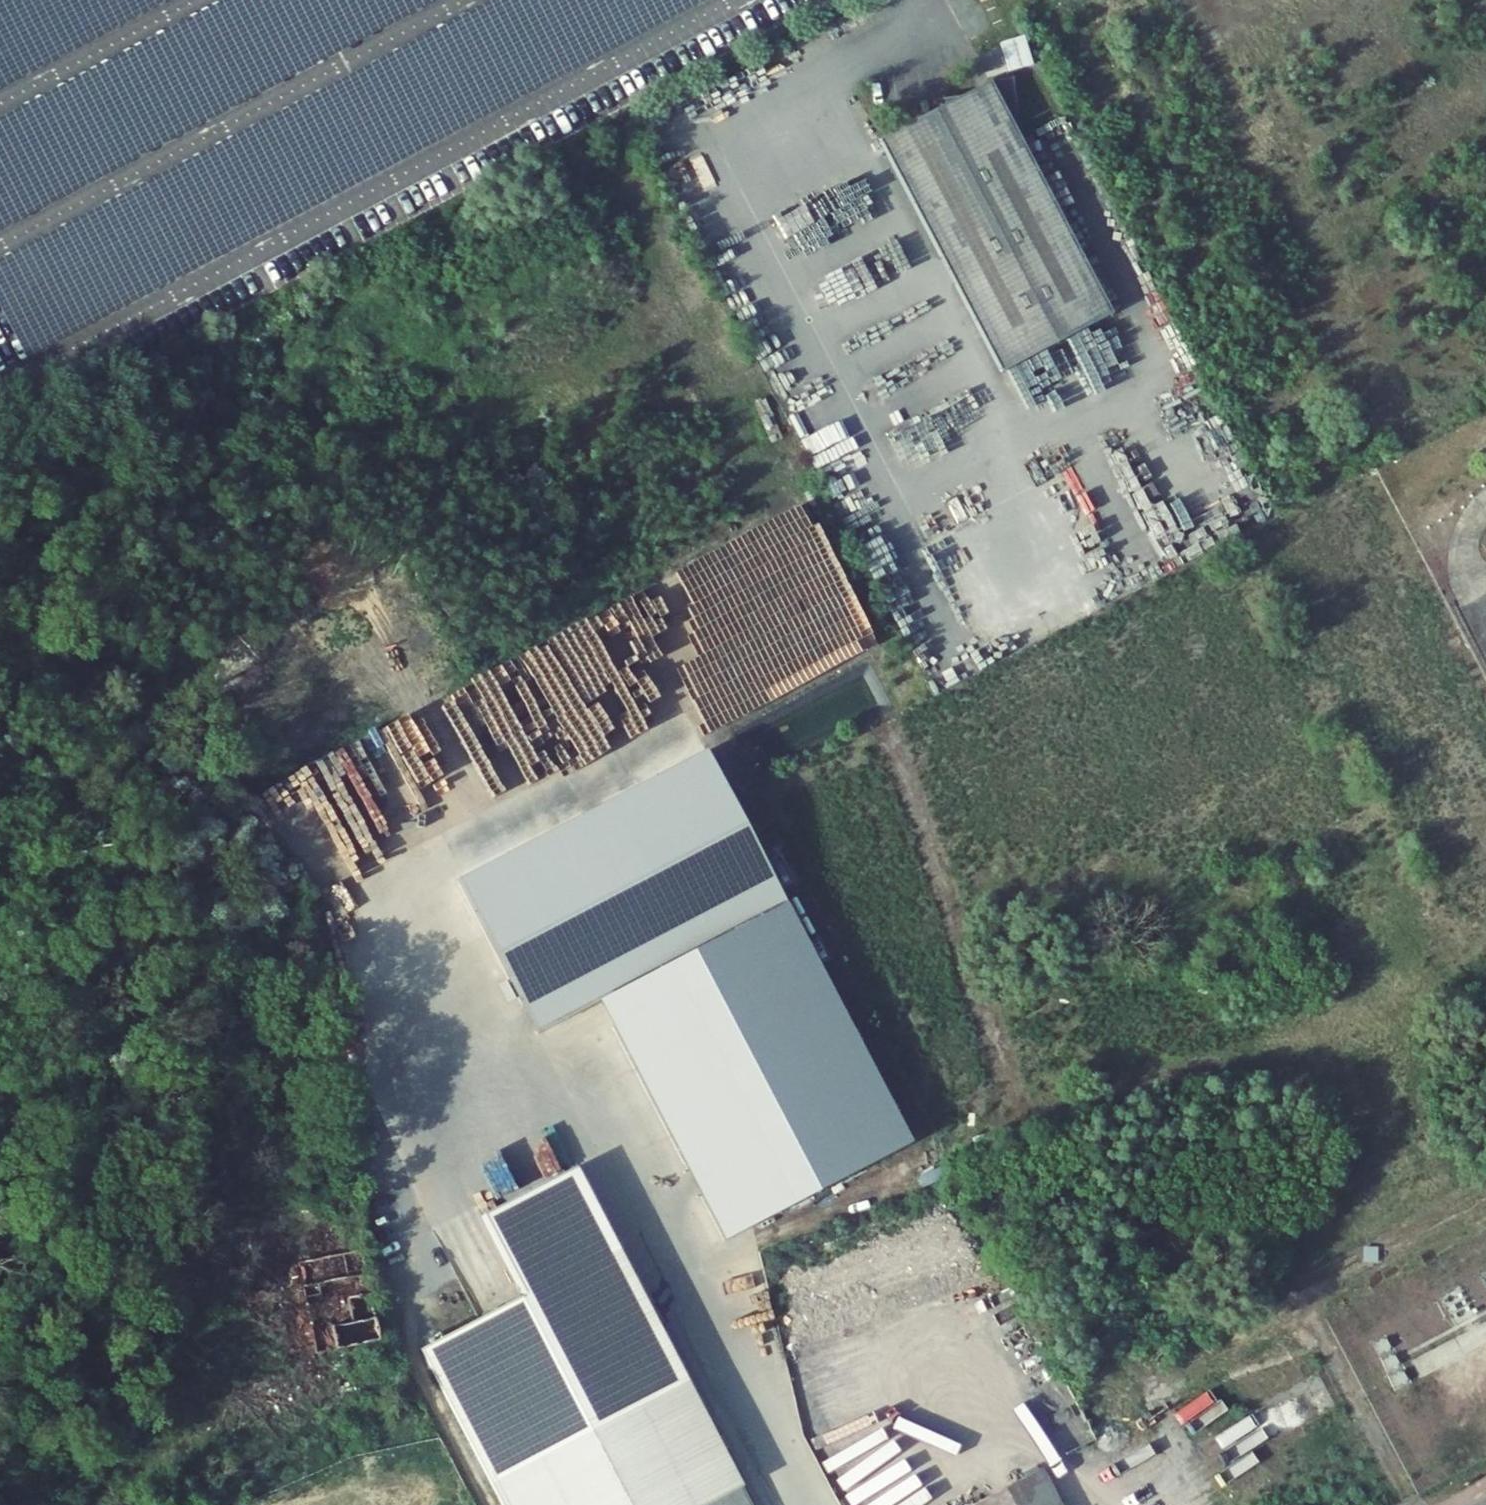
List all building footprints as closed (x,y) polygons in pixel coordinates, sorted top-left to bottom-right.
[(883,139),(996,372),(1110,318),(1022,141),(1027,139),(1013,73),(989,76),(991,89),(929,98),(931,116),(883,139)] [(724,1243),(911,1145),(787,906),(600,1004),(724,1243)] [(319,1258),(298,1262),(304,1296),(323,1292),(322,1283),(355,1277),(358,1293),(349,1295),(353,1321),(309,1328),(314,1352),(380,1342),(358,1232),(315,1240),(319,1258)] [(319,1258),(315,1240),(295,1244),(298,1262),(319,1258)] [(754,1500),(630,1261),(435,1363),(509,1504),(757,1504),(754,1500)] [(1064,1479),(1016,1504),(1078,1504),(1064,1479)]
